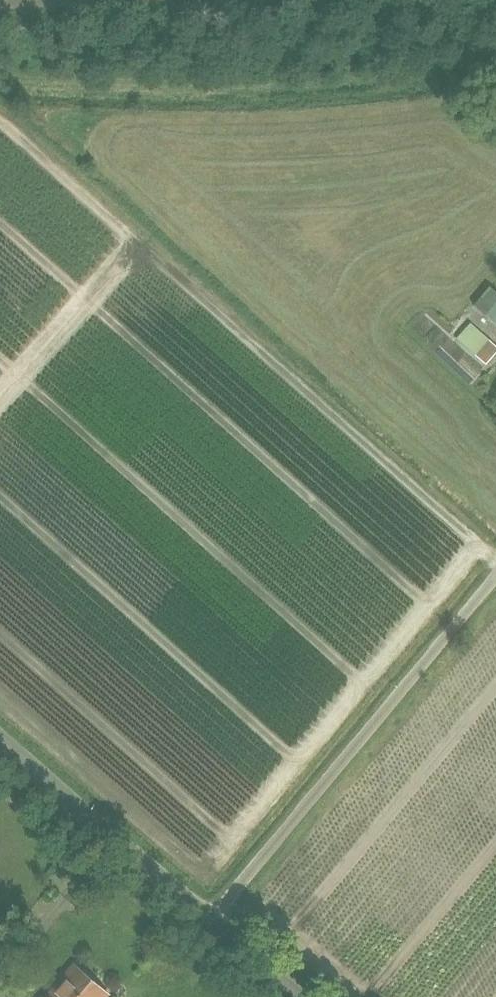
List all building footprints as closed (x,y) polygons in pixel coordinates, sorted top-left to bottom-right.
[(472,306),(495,325),(495,293),(488,286),(472,306)] [(470,323),(456,338),(484,364),(495,351),(495,347),(470,323)] [(109,994),(74,963),(44,996),(106,996),(109,994)]
